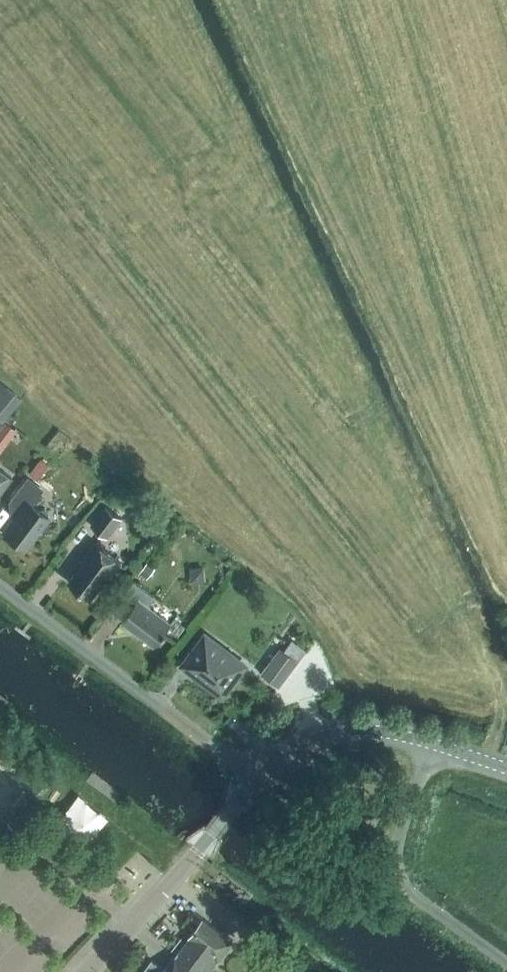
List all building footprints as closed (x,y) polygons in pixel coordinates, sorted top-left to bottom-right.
[(4,419),(21,397),(0,381),(0,416),(4,419)] [(14,429),(3,422),(0,427),(0,449),(14,429)] [(43,480),(53,466),(41,457),(30,471),(43,480)] [(11,476),(0,468),(0,491),(11,476)] [(39,509),(32,504),(44,488),(27,476),(8,501),(10,515),(13,518),(4,531),(25,547),(32,538),(31,532),(49,529),(46,508),(39,509)] [(107,536),(122,516),(106,504),(91,524),(107,536)] [(103,584),(121,561),(95,541),(77,565),(79,566),(69,580),(91,596),(101,583),(103,584)] [(146,576),(153,566),(146,561),(138,571),(146,576)] [(155,596),(153,594),(158,587),(147,579),(142,586),(134,580),(117,603),(129,611),(122,619),(154,643),(170,622),(148,605),(155,596)] [(200,640),(181,664),(222,695),(241,671),(233,666),(239,658),(212,638),(207,645),(200,640)] [(279,647),(261,672),(279,685),(297,660),(279,647)] [(232,940),(203,918),(190,936),(164,970),(151,960),(142,971),(208,971),(232,940)]
